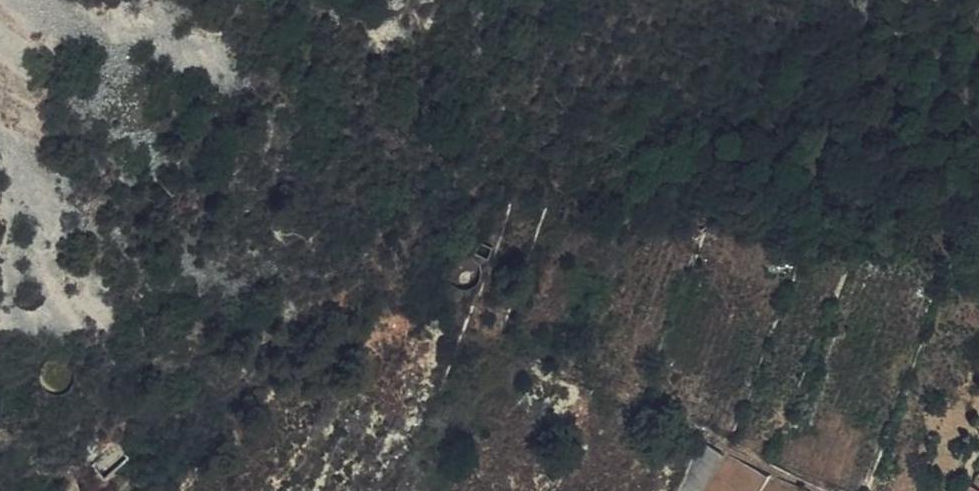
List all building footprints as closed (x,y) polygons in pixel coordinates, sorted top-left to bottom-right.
[(714,453),(688,441),(658,490),(692,490),(714,453)] [(967,490),(978,490),(978,477),(973,489),(969,487),(967,490)]
